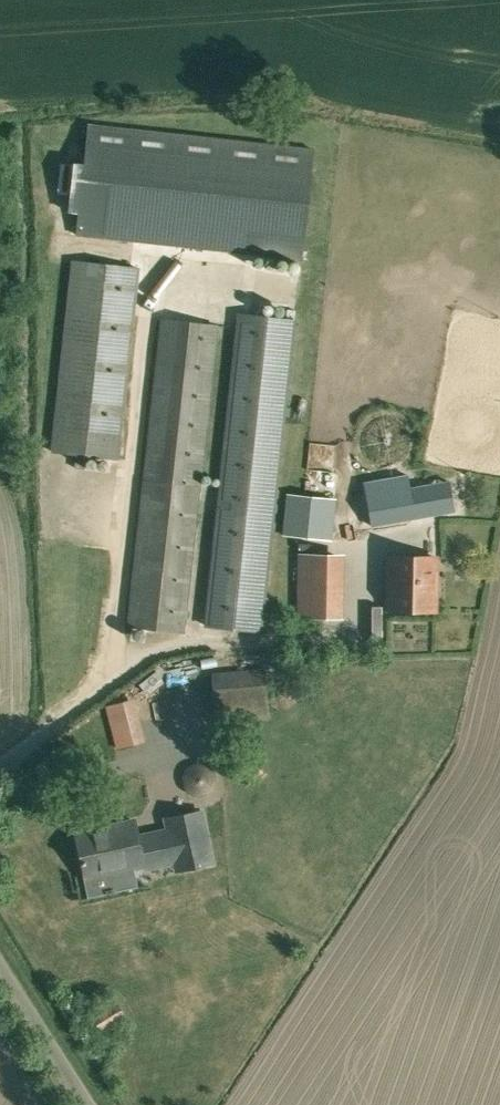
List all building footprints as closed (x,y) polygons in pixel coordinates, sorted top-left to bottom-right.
[(84,164),(74,163),(74,164),(61,163),(57,193),(71,194),(69,211),(79,212),(76,234),(301,259),(313,149),(88,124),(84,164)] [(138,268),(74,260),(51,450),(116,458),(138,268)] [(299,321),(244,314),(207,625),(262,631),(299,321)] [(186,632),(222,326),(168,319),(131,626),(186,632)] [(364,482),(366,495),(373,527),(455,513),(449,480),(412,486),(409,473),(364,482)] [(332,540),(336,499),(286,494),(282,534),(332,540)] [(301,618),(337,619),(338,556),(303,556),(301,618)] [(439,560),(392,559),(391,612),(438,613),(439,560)] [(271,720),(267,671),(214,675),(218,724),(271,720)] [(116,704),(124,747),(152,742),(144,699),(116,704)] [(85,877),(144,864),(145,869),(176,862),(178,871),(213,864),(202,812),(167,819),(169,828),(139,834),(136,821),(76,834),(85,877)]
